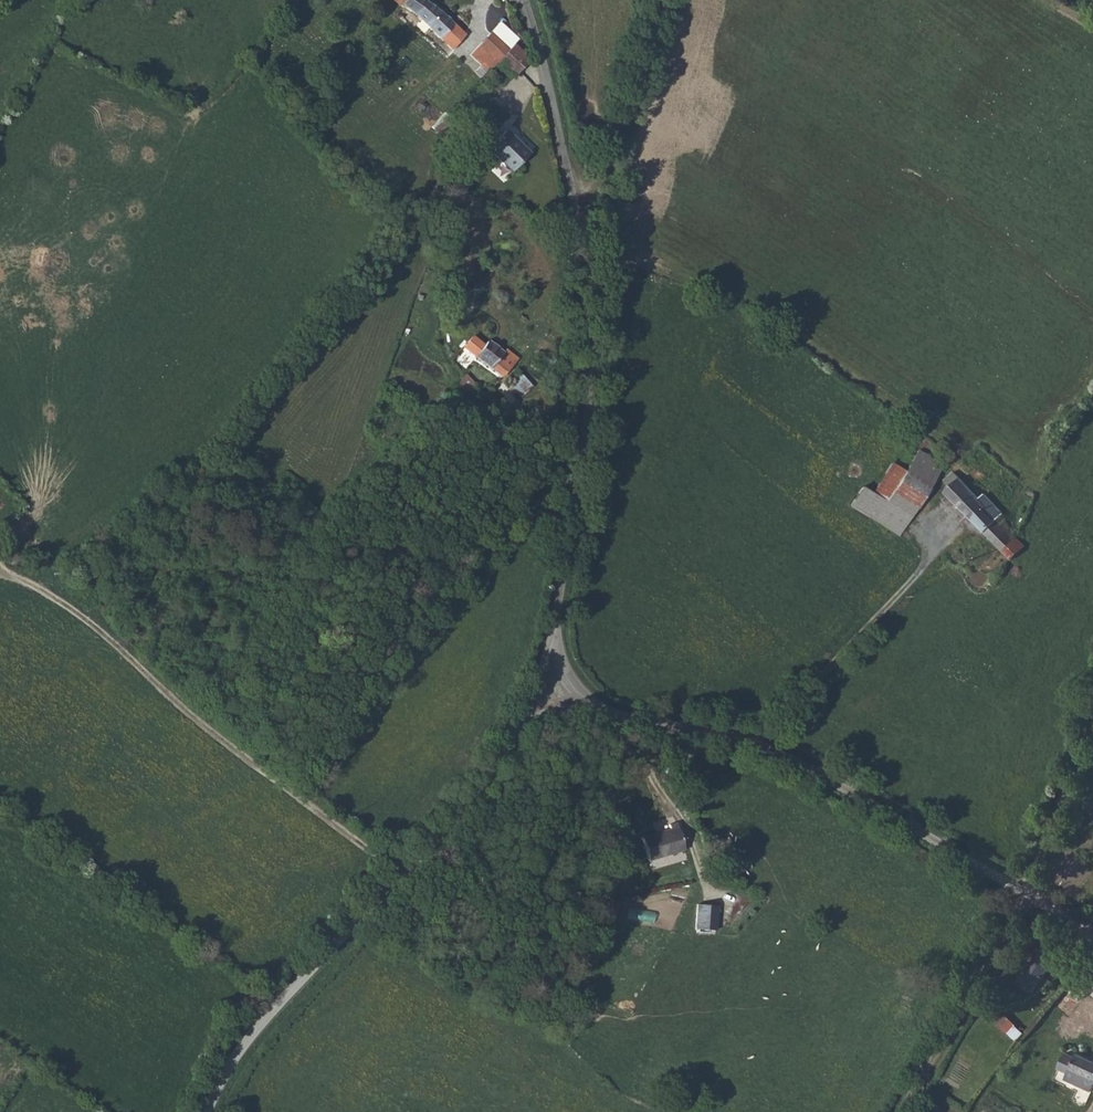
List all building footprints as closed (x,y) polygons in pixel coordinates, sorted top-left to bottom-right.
[(426,0),(395,0),(398,3),(407,10),(421,20),(451,48),(464,31),(433,5),(426,0)] [(506,46),(489,32),(478,44),(495,59),(506,46)] [(511,40),(506,46),(522,59),(527,53),(511,40)] [(506,46),(495,59),(511,72),(522,59),(506,46)] [(441,111),(427,125),(445,138),(457,125),(441,111)] [(528,149),(504,127),(486,147),(511,168),(528,149)] [(463,345),(503,377),(511,365),(518,357),(507,348),(504,351),(488,338),(483,344),(473,335),(463,345)] [(476,383),(466,373),(457,382),(456,390),(461,393),(464,391),(466,392),(476,383)] [(525,392),(532,383),(521,374),(514,384),(525,392)] [(911,462),(936,479),(943,468),(919,450),(911,462)] [(886,503),(910,519),(936,479),(911,462),(905,472),(886,503)] [(872,494),(886,503),(905,472),(892,464),(872,494)] [(1003,553),(1017,537),(1007,527),(1010,525),(999,514),(989,502),(986,506),(960,479),(958,481),(951,474),(944,480),(950,487),(945,492),(1003,553)] [(849,505),(874,523),(886,503),(872,494),(862,487),(849,505)] [(874,523),(898,538),(910,519),(886,503),(874,523)] [(1003,553),(1011,561),(1026,546),(1017,537),(1003,553)] [(652,868),(686,855),(677,827),(669,831),(670,835),(644,844),(652,868)] [(614,902),(621,887),(609,883),(603,897),(614,902)] [(721,925),(721,909),(702,907),(700,930),(719,933),(721,925)] [(1064,949),(1051,939),(1021,978),(1032,988),(1064,949)] [(1009,955),(1005,953),(999,962),(1004,965),(1009,955)] [(1000,994),(1006,984),(1001,981),(994,991),(1000,994)] [(1011,1029),(1018,1021),(1003,1008),(996,1016),(1011,1029)] [(1069,1053),(1067,1052),(1060,1069),(1062,1069),(1068,1072),(1066,1078),(1092,1089),(1092,1059),(1078,1053),(1075,1055),(1069,1053)]
